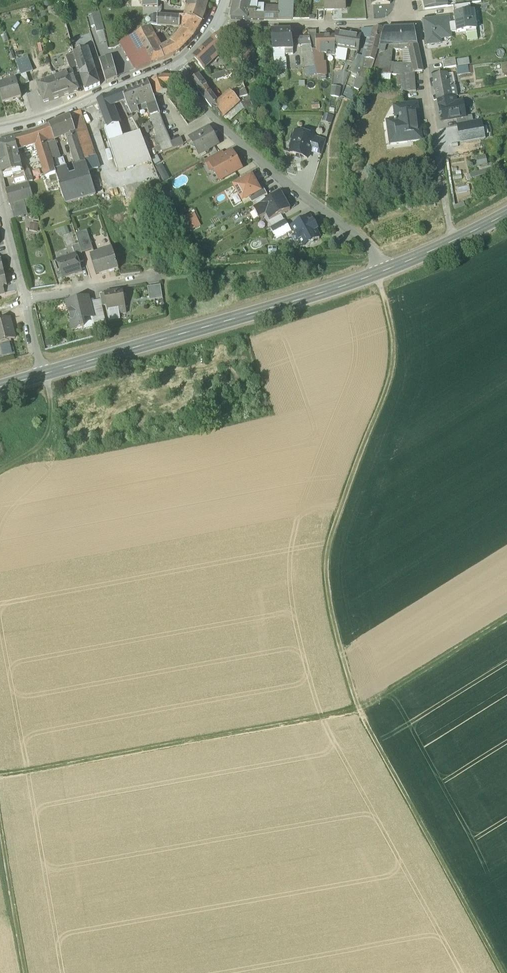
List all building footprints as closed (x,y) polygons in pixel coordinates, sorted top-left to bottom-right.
[(137,26),(152,24),(152,21),(152,3),(152,0),(135,0),(137,26)] [(191,2),(186,19),(191,21),(202,24),(206,15),(210,0),(191,0),(191,2)] [(231,21),(279,22),(279,13),(250,10),(250,0),(235,0),(231,21)] [(345,0),(325,0),(325,11),(345,11),(345,0)] [(425,11),(443,8),(448,7),(447,0),(423,0),(425,11)] [(279,13),(279,22),(293,22),(293,3),(279,1),(279,13)] [(455,15),(472,13),(470,5),(454,7),(455,15)] [(476,12),(474,12),(472,13),(455,15),(456,26),(457,33),(466,32),(467,35),(477,33),(476,24),(478,24),(476,12)] [(100,16),(91,19),(94,31),(96,38),(104,36),(100,16)] [(186,19),(180,19),(180,21),(180,30),(186,31),(191,21),(186,19)] [(448,19),(424,22),(428,46),(440,44),(440,40),(451,39),(451,34),(457,33),(456,26),(449,27),(448,19)] [(180,21),(152,21),(152,24),(152,28),(162,29),(180,30),(180,21)] [(186,31),(185,32),(193,40),(201,26),(202,24),(191,21),(186,31)] [(162,29),(152,28),(148,30),(153,38),(164,33),(162,29)] [(412,71),(414,76),(415,75),(423,73),(415,29),(385,31),(374,63),(371,75),(396,79),(402,80),(404,73),(412,71)] [(148,30),(121,45),(136,72),(165,61),(161,52),(153,38),(148,30)] [(365,60),(365,61),(374,63),(385,31),(373,31),(365,60)] [(185,32),(172,46),(180,54),(193,40),(185,32)] [(290,32),(272,33),(273,52),(279,52),(285,52),(285,57),(293,57),(293,52),(290,32)] [(345,34),(336,33),(336,48),(343,49),(345,34)] [(193,60),(204,72),(227,50),(221,34),(215,37),(193,60)] [(361,36),(345,34),(343,49),(359,51),(361,36)] [(335,37),(316,37),(316,53),(316,57),(334,57),(335,40),(335,37)] [(310,39),(298,40),(299,49),(306,48),(311,48),(310,39)] [(172,46),(161,52),(165,61),(173,58),(180,54),(172,46)] [(229,54),(234,70),(253,64),(248,48),(229,54)] [(87,50),(73,55),(77,67),(87,64),(89,69),(93,68),(87,50)] [(307,55),(303,56),(305,65),(314,63),(314,59),(313,54),(307,55)] [(79,77),(73,57),(66,59),(70,73),(71,73),(73,79),(79,77)] [(365,61),(365,60),(357,58),(353,67),(350,74),(354,76),(360,78),(365,61)] [(28,59),(16,63),(20,77),(33,72),(28,59)] [(99,65),(104,86),(115,81),(110,61),(99,65)] [(286,61),(274,62),(275,74),(287,73),(286,61)] [(457,69),(456,61),(443,63),(444,71),(457,69)] [(87,64),(77,67),(81,81),(95,76),(93,68),(89,69),(87,64)] [(234,70),(227,73),(230,82),(256,73),(253,64),(234,70)] [(323,65),(315,65),(317,78),(322,78),(326,78),(325,65),(323,65)] [(457,69),(458,77),(469,75),(468,67),(457,69)] [(402,80),(396,79),(397,87),(400,87),(401,93),(416,92),(415,75),(414,76),(412,71),(404,73),(402,80)] [(215,82),(229,77),(227,72),(213,77),(215,82)] [(67,78),(57,81),(56,79),(54,80),(61,100),(78,94),(73,79),(71,73),(70,73),(66,75),(67,78)] [(95,76),(81,81),(86,94),(99,89),(95,76)] [(219,102),(199,76),(191,82),(192,84),(212,110),(223,121),(224,120),(241,105),(229,93),(219,102)] [(360,78),(354,76),(347,95),(355,98),(367,81),(360,78)] [(446,76),(434,78),(438,102),(454,99),(457,98),(455,88),(449,89),(446,76)] [(26,93),(20,77),(14,79),(16,82),(20,94),(26,93)] [(248,82),(229,93),(241,105),(255,97),(264,93),(258,78),(248,82)] [(162,79),(149,84),(154,98),(168,93),(165,88),(176,86),(173,79),(162,79)] [(52,83),(38,88),(44,106),(61,100),(54,80),(51,81),(52,83)] [(0,87),(0,98),(2,105),(21,99),(20,94),(16,82),(0,87)] [(148,84),(121,94),(126,104),(132,117),(146,112),(149,120),(160,116),(148,84)] [(333,87),(331,98),(340,100),(342,89),(333,87)] [(121,94),(109,99),(113,110),(122,106),(126,104),(121,94)] [(109,99),(98,103),(107,131),(119,127),(113,110),(109,99)] [(454,99),(438,102),(441,117),(443,117),(444,123),(457,121),(465,119),(465,118),(462,103),(455,105),(454,99)] [(126,104),(122,106),(129,121),(133,119),(132,117),(126,104)] [(205,115),(196,106),(190,112),(199,121),(205,115)] [(415,106),(394,108),(395,117),(416,114),(415,106)] [(81,113),(70,118),(76,134),(85,163),(97,159),(81,113)] [(416,114),(395,117),(396,122),(387,123),(388,133),(392,133),(394,146),(422,142),(420,132),(418,132),(416,114)] [(165,128),(160,116),(149,120),(154,132),(165,128)] [(465,119),(457,121),(458,127),(474,124),(473,124),(472,117),(465,118),(465,119)] [(70,118),(57,124),(50,128),(55,143),(62,140),(67,138),(76,134),(70,118)] [(474,125),(458,128),(461,145),(485,141),(481,122),(473,124),(474,124),(474,125)] [(119,127),(107,131),(105,131),(109,144),(122,140),(119,127)] [(55,143),(50,128),(42,132),(47,146),(55,143)] [(171,145),(165,128),(154,132),(160,149),(171,145)] [(218,146),(209,130),(190,141),(193,146),(192,150),(208,155),(209,150),(218,146)] [(23,138),(15,141),(18,155),(34,151),(43,180),(56,176),(55,174),(51,160),(47,146),(42,132),(23,138)] [(76,134),(67,138),(72,155),(71,155),(75,168),(85,165),(85,163),(76,134)] [(122,140),(109,144),(117,169),(150,159),(140,134),(122,140)] [(314,139),(296,134),(291,150),(292,151),(290,155),(307,161),(310,154),(314,139)] [(326,143),(314,139),(310,154),(322,157),(326,143)] [(171,145),(160,149),(163,155),(184,148),(179,140),(171,145)] [(15,141),(0,145),(0,167),(2,174),(12,171),(14,177),(22,176),(21,174),(24,173),(23,171),(22,169),(21,169),(18,155),(15,141)] [(55,143),(47,146),(51,160),(59,158),(58,154),(59,154),(55,143)] [(220,155),(205,163),(210,172),(213,171),(211,166),(223,160),(220,155)] [(232,155),(225,159),(225,158),(223,160),(211,166),(213,171),(216,175),(220,173),(224,180),(241,170),(232,155)] [(59,158),(51,160),(55,174),(67,170),(63,157),(59,158)] [(100,170),(97,159),(85,163),(85,165),(89,174),(100,170)] [(75,168),(74,168),(79,185),(91,181),(89,174),(85,165),(75,168)] [(165,166),(158,168),(163,183),(170,181),(165,166)] [(67,170),(55,174),(56,176),(61,190),(60,190),(64,199),(66,206),(84,201),(79,185),(74,168),(67,170)] [(24,173),(25,176),(28,185),(34,183),(30,172),(24,173)] [(260,193),(252,178),(234,188),(243,203),(260,193)] [(91,181),(79,185),(84,201),(96,197),(91,181)] [(23,188),(21,189),(24,201),(32,199),(28,186),(23,188)] [(21,189),(6,193),(9,205),(24,201),(21,189)] [(249,200),(252,205),(267,196),(264,191),(249,200)] [(255,211),(254,211),(259,221),(266,217),(269,222),(269,223),(281,216),(290,211),(282,196),(268,203),(255,211)] [(265,198),(252,205),(255,211),(268,203),(265,198)] [(186,218),(192,233),(202,228),(196,214),(186,218)] [(281,216),(269,223),(269,222),(268,223),(271,229),(273,228),(284,222),(281,216)] [(310,218),(303,222),(301,221),(298,223),(297,225),(292,228),(296,236),(293,238),(293,239),(294,242),(296,243),(299,241),(303,248),(319,239),(315,232),(317,231),(310,218)] [(291,233),(284,222),(273,228),(279,239),(291,233)] [(87,231),(75,234),(79,244),(82,253),(93,250),(87,231)] [(79,244),(72,246),(75,255),(76,255),(78,263),(84,261),(79,244)] [(112,250),(93,256),(99,276),(119,270),(112,250)] [(75,255),(57,261),(63,278),(81,272),(78,263),(76,255),(75,255)] [(161,285),(148,287),(150,300),(163,298),(161,285)] [(123,291),(104,293),(107,309),(118,308),(125,306),(123,291)] [(88,298),(67,303),(73,329),(84,326),(83,320),(93,317),(89,303),(88,298)] [(100,300),(89,303),(93,317),(94,323),(105,320),(100,300)] [(0,321),(0,341),(15,337),(12,326),(11,326),(10,319),(10,318),(0,321)]
